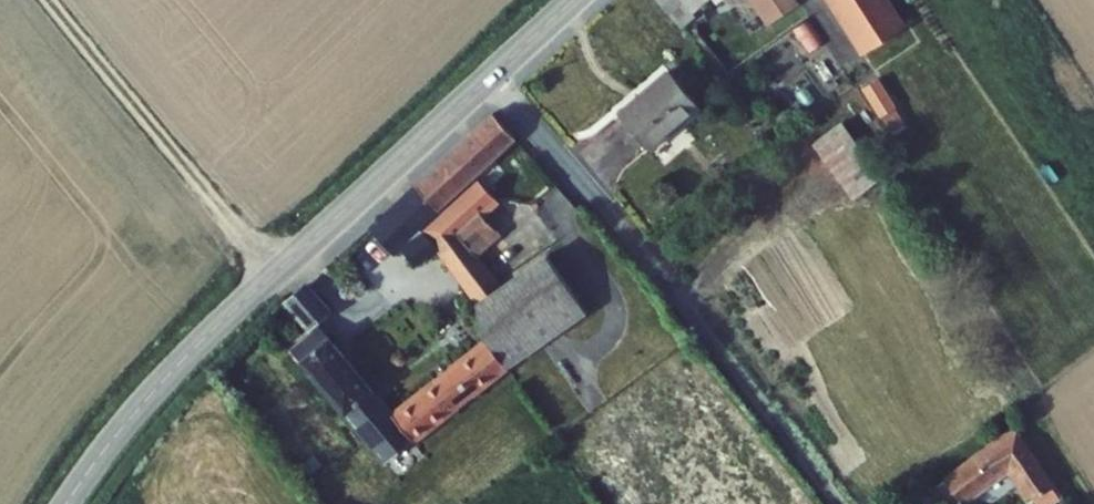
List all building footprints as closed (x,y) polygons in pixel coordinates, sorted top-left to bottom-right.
[(672,31),(708,0),(644,0),(672,31)] [(768,46),(798,26),(780,0),(736,0),(768,46)] [(849,57),(890,30),(870,0),(810,0),(849,57)] [(739,63),(754,88),(775,76),(795,111),(829,91),(808,54),(824,45),(811,23),(739,63)] [(900,45),(890,30),(849,57),(859,72),(900,45)] [(891,133),(909,122),(882,78),(863,89),(891,133)] [(613,136),(641,172),(693,130),(664,95),(613,136)] [(509,157),(487,132),(390,224),(414,252),(435,233),(432,230),(509,157)] [(838,142),(812,162),(854,216),(879,196),(838,142)] [(472,200),(467,205),(484,224),(489,219),(472,200)] [(305,355),(284,372),(378,486),(489,390),(579,330),(540,272),(493,304),(468,273),(493,254),(474,234),(484,224),(467,205),(435,233),(414,252),(390,224),(362,251),(382,272),(390,265),(400,285),(420,274),(449,326),(446,329),(466,366),(382,441),(321,367),(317,370),(305,355)] [(301,308),(281,327),(301,351),(322,333),(301,308)] [(963,503),(979,503),(1017,477),(1037,503),(1041,503),(1042,503),(1058,492),(1063,489),(1020,428),(967,466),(964,463),(944,478),(963,503)] [(1042,503),(1043,503),(1065,503),(1067,503),(1058,492),(1042,503)]
